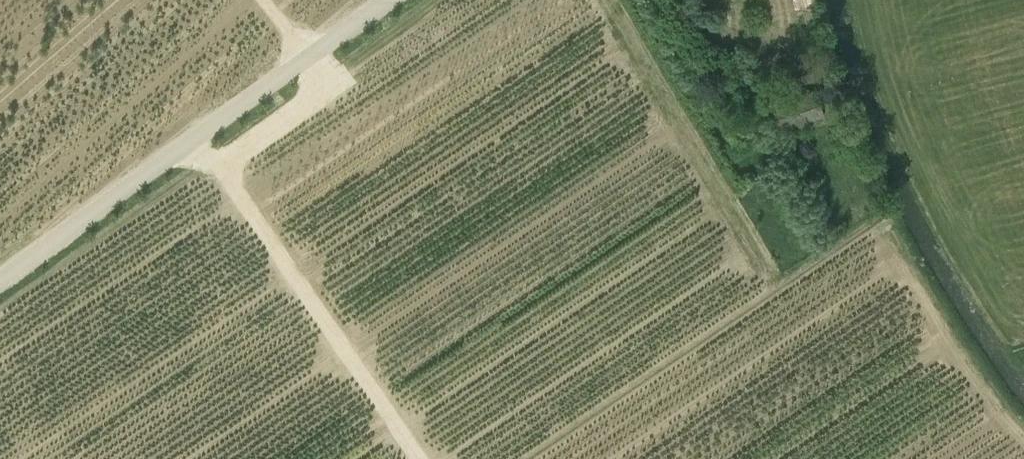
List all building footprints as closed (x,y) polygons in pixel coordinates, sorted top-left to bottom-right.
[(813,0),(776,0),(778,8),(813,3),(813,0)]
